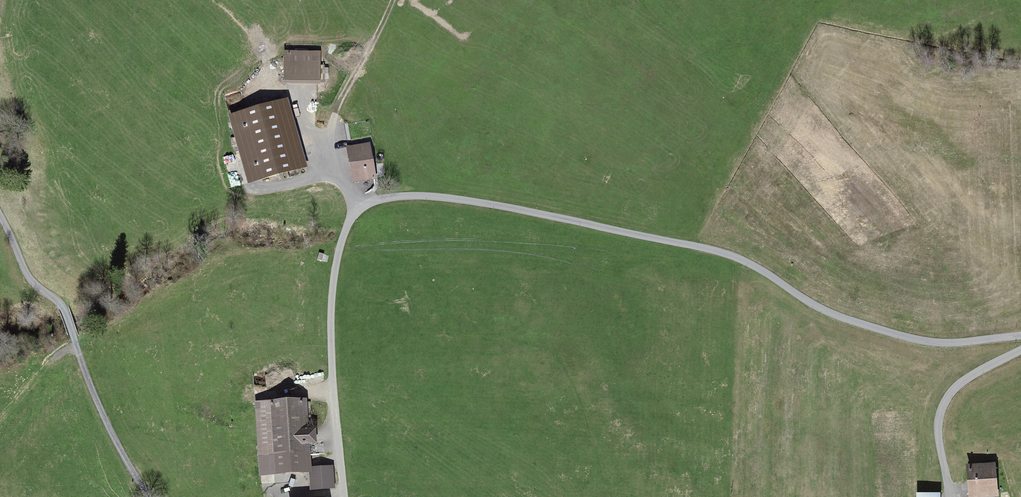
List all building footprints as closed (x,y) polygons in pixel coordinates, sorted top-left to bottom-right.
[(319,57),(284,56),(283,89),(318,90),(319,57)] [(285,103),(226,120),(245,188),(305,171),(285,103)] [(366,148),(345,152),(352,189),(374,184),(366,148)] [(304,404),(259,407),(262,470),(307,468),(304,404)] [(333,490),(332,471),(313,472),(315,491),(333,490)] [(965,473),(967,496),(996,496),(994,471),(965,473)]
